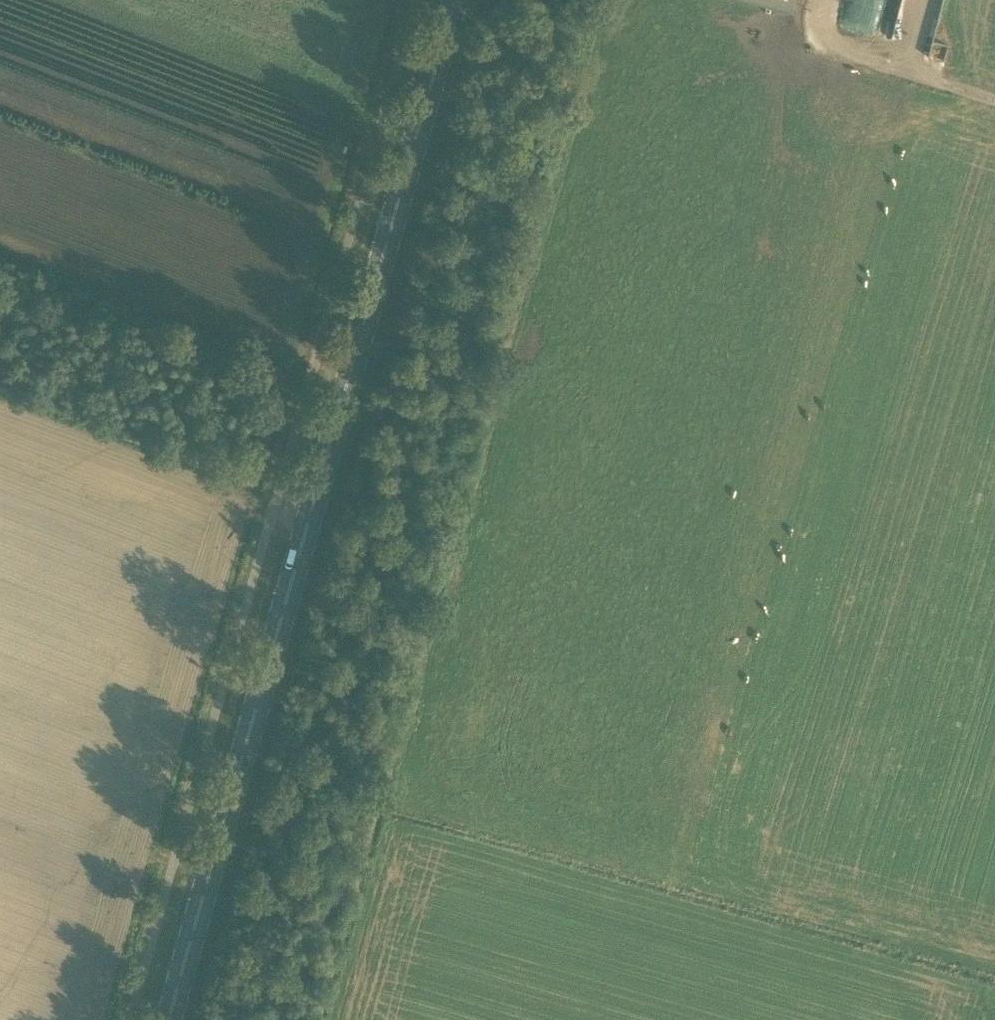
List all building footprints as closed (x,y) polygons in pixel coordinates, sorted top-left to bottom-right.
[(887,0),(850,0),(849,5),(885,13),(887,0)] [(892,46),(930,56),(943,0),(903,0),(892,46)]
